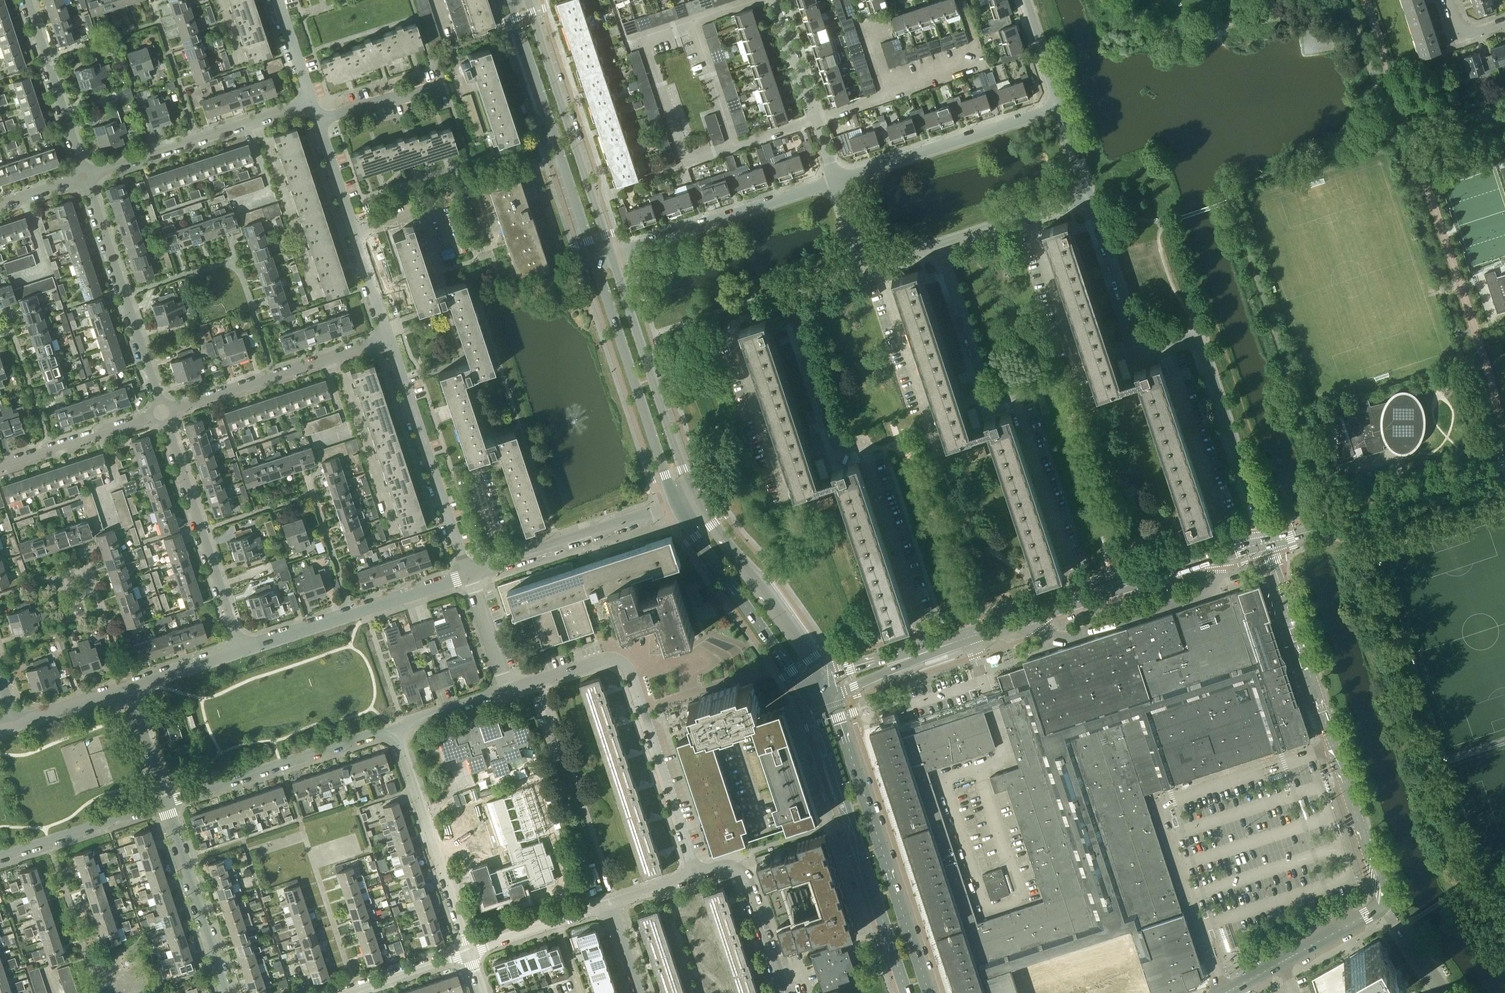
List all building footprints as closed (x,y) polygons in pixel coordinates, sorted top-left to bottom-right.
[(48,10),(64,5),(63,0),(44,0),(48,10)] [(92,15),(103,11),(100,0),(87,0),(92,15)] [(103,11),(115,7),(112,0),(100,0),(103,11)] [(170,5),(173,14),(190,8),(187,0),(176,0),(169,2),(170,5)] [(232,9),(229,10),(231,16),(234,15),(238,28),(261,21),(254,0),(229,0),(232,9)] [(430,6),(428,0),(417,4),(418,9),(430,6)] [(458,40),(473,35),(487,30),(486,27),(495,24),(487,0),(445,0),(458,40)] [(570,39),(592,31),(581,0),(564,0),(557,2),(570,39)] [(684,3),(688,15),(701,11),(697,0),(693,0),(684,3)] [(701,11),(713,7),(711,0),(697,0),(701,11)] [(836,9),(842,7),(840,0),(833,0),(836,9)] [(887,0),(866,0),(870,11),(889,5),(887,0)] [(941,0),(938,0),(928,3),(934,22),(947,18),(941,0)] [(947,18),(959,14),(955,0),(941,0),(947,18)] [(1012,19),(1010,13),(1014,12),(1010,0),(1006,0),(991,5),(995,17),(988,19),(991,26),(1012,19)] [(1424,0),(1401,0),(1410,25),(1430,18),(1424,0)] [(1491,0),(1476,0),(1472,1),(1476,14),(1494,9),(1491,0)] [(821,14),(817,1),(798,8),(802,20),(821,14)] [(6,2),(0,4),(0,18),(10,15),(6,2)] [(684,3),(672,7),(676,19),(688,15),(684,3)] [(928,3),(916,7),(922,26),(934,22),(928,3)] [(851,4),(845,6),(848,15),(854,13),(851,4)] [(64,5),(48,10),(51,22),(68,16),(64,5)] [(432,11),(430,6),(418,9),(420,15),(432,11)] [(672,7),(660,11),(664,23),(676,19),(672,7)] [(836,9),(840,21),(846,19),(842,7),(836,9)] [(916,7),(903,12),(910,30),(922,26),(916,7)] [(194,19),(190,8),(173,14),(177,25),(194,19)] [(738,27),(756,21),(752,8),(734,14),(738,27)] [(433,17),(432,11),(420,15),(422,21),(433,17)] [(660,11),(647,15),(651,27),(664,23),(660,11)] [(897,34),(910,30),(903,12),(891,16),(897,34)] [(825,26),(821,14),(802,20),(806,32),(825,26)] [(10,15),(0,18),(0,31),(14,27),(10,15)] [(647,15),(635,19),(639,31),(651,27),(647,15)] [(51,22),(55,33),(72,28),(68,16),(51,22)] [(435,23),(433,17),(422,21),(424,26),(435,23)] [(840,21),(844,34),(856,30),(852,17),(846,19),(840,21)] [(1410,25),(1420,56),(1440,50),(1430,18),(1410,25)] [(197,31),(194,19),(177,25),(181,36),(197,31)] [(635,19),(622,24),(626,35),(639,31),(635,19)] [(1003,42),(1022,36),(1018,24),(1014,25),(1012,19),(991,26),(993,32),(999,30),(1003,42)] [(261,21),(238,28),(242,41),(239,42),(241,48),(244,47),(249,61),(271,53),(261,21)] [(738,27),(742,40),(760,33),(756,21),(738,27)] [(717,34),(715,28),(713,22),(701,26),(705,38),(717,34)] [(382,33),(383,36),(390,56),(423,46),(415,23),(402,27),(401,24),(395,26),(395,29),(382,33)] [(437,28),(435,23),(424,26),(426,32),(437,28)] [(829,39),(825,26),(806,32),(811,45),(829,39)] [(14,27),(0,31),(0,41),(1,45),(18,39),(14,27)] [(76,39),(72,28),(55,33),(59,45),(76,39)] [(439,34),(437,28),(426,32),(428,37),(439,34)] [(966,29),(954,33),(958,46),(970,41),(966,29)] [(848,46),(860,42),(856,30),(844,34),(848,46)] [(201,42),(197,31),(181,36),(184,48),(201,42)] [(570,39),(582,76),(604,68),(592,31),(570,39)] [(747,52),(765,46),(760,33),(742,40),(747,52)] [(954,33),(941,38),(945,50),(958,46),(954,33)] [(441,39),(439,34),(428,37),(429,43),(441,39)] [(721,46),(719,40),(717,34),(705,38),(709,50),(721,46)] [(391,59),(390,56),(383,36),(371,40),(370,37),(363,39),(364,42),(351,46),(352,49),(358,69),(391,59)] [(1003,63),(1024,56),(1022,50),(1026,49),(1022,36),(1003,42),(1007,54),(1000,56),(1003,63)] [(893,39),(897,52),(903,50),(899,38),(893,39)] [(941,38),(928,42),(932,54),(945,50),(941,38)] [(22,52),(18,39),(1,45),(5,58),(22,52)] [(442,45),(441,39),(429,43),(431,49),(442,45)] [(815,57),(833,51),(829,39),(811,45),(815,57)] [(893,39),(887,41),(891,54),(897,52),(893,39)] [(881,43),(886,56),(891,54),(887,41),(881,43)] [(184,48),(188,60),(205,54),(201,42),(184,48)] [(848,46),(852,58),(864,54),(860,42),(848,46)] [(919,58),(932,54),(928,42),(916,46),(919,58)] [(1491,48),(1493,54),(1486,56),(1492,72),(1494,77),(1500,75),(1497,65),(1504,62),(1504,43),(1491,48)] [(154,44),(152,44),(147,46),(153,67),(160,65),(154,44)] [(146,46),(136,50),(146,78),(151,77),(149,69),(153,67),(146,46)] [(725,59),(723,52),(721,46),(709,50),(714,63),(725,59)] [(747,52),(751,64),(769,58),(765,46),(747,52)] [(909,48),(903,50),(907,62),(913,60),(919,58),(916,46),(909,48)] [(496,143),(511,139),(517,137),(513,123),(488,48),(467,55),(469,59),(459,63),(464,77),(474,74),(492,130),(488,132),(491,140),(495,139),(496,143)] [(358,69),(352,49),(338,54),(338,51),(331,53),(332,56),(319,60),(326,83),(359,73),(358,69)] [(141,80),(146,78),(136,50),(127,53),(134,74),(139,72),(141,80)] [(627,54),(629,60),(640,56),(638,50),(627,54)] [(819,69),(837,63),(841,62),(837,50),(833,51),(815,57),(819,69)] [(901,64),(907,62),(903,50),(897,52),(901,64)] [(27,65),(22,52),(5,58),(10,70),(27,65)] [(897,52),(891,54),(895,66),(901,64),(897,52)] [(1486,56),(1480,58),(1478,52),(1465,57),(1471,76),(1485,71),(1486,74),(1492,72),(1486,56)] [(188,60),(192,71),(209,65),(205,54),(188,60)] [(856,71),(868,67),(864,54),(852,58),(856,71)] [(890,68),(895,66),(891,54),(886,56),(890,68)] [(96,56),(81,61),(83,67),(74,70),(77,79),(106,70),(104,65),(96,68),(95,64),(98,63),(96,56)] [(642,62),(640,56),(629,60),(631,65),(642,62)] [(769,58),(751,64),(755,77),(773,71),(769,58)] [(282,59),(271,63),(272,67),(283,63),(282,59)] [(730,71),(727,65),(725,59),(714,63),(718,75),(730,71)] [(631,65),(633,71),(644,67),(642,62),(631,65)] [(823,82),(841,76),(837,63),(819,69),(823,82)] [(212,77),(209,65),(192,71),(196,82),(212,77)] [(646,73),(644,67),(633,71),(635,77),(646,73)] [(856,71),(860,83),(872,79),(868,67),(856,71)] [(594,112),(616,105),(604,68),(582,76),(594,112)] [(108,75),(106,70),(77,79),(80,89),(89,86),(91,92),(106,87),(103,81),(101,82),(100,78),(108,75)] [(734,83),(732,77),(730,71),(718,75),(722,87),(734,83)] [(773,71),(755,77),(759,89),(777,83),(773,71)] [(1034,93),(1027,72),(1020,75),(1023,81),(1010,85),(1016,103),(1029,99),(1027,95),(1034,93)] [(259,81),(264,98),(276,94),(270,77),(264,79),(261,73),(257,75),(259,81)] [(635,77),(637,83),(648,79),(646,73),(635,77)] [(13,82),(17,95),(34,89),(30,76),(13,82)] [(827,94),(845,88),(841,76),(823,82),(827,94)] [(218,83),(217,78),(207,81),(208,86),(218,83)] [(637,83),(638,88),(650,85),(648,79),(637,83)] [(860,83),(864,95),(876,91),(872,79),(860,83)] [(176,89),(173,80),(168,82),(170,90),(176,89)] [(207,81),(197,84),(198,89),(208,86),(207,81)] [(247,85),(253,101),(264,98),(259,81),(247,85)] [(738,96),(736,89),(734,83),(722,87),(726,100),(738,96)] [(781,96),(777,83),(759,89),(763,102),(781,96)] [(1003,107),(1016,103),(1010,85),(998,89),(996,83),(990,85),(996,105),(1002,103),(1003,107)] [(132,92),(130,85),(116,90),(118,96),(132,92)] [(247,85),(236,88),(241,105),(253,101),(247,85)] [(638,88),(640,94),(652,90),(650,85),(638,88)] [(990,107),(996,105),(990,85),(983,87),(985,93),(973,97),(979,115),(991,111),(990,107)] [(225,92),(230,109),(241,105),(236,88),(225,92)] [(850,101),(849,100),(845,88),(827,94),(831,107),(850,101)] [(17,95),(21,107),(38,101),(34,89),(17,95)] [(640,94),(642,100),(653,96),(652,90),(640,94)] [(118,96),(120,102),(134,98),(132,92),(118,96)] [(225,92),(213,96),(219,113),(230,109),(225,92)] [(483,133),(470,93),(461,96),(474,136),(483,133)] [(174,111),(169,96),(162,99),(163,101),(160,103),(157,95),(152,96),(161,125),(171,121),(168,113),(174,111)] [(966,119),(979,115),(973,97),(961,101),(959,95),(953,97),(959,117),(965,115),(966,119)] [(152,128),(161,125),(152,96),(147,98),(150,106),(146,107),(145,104),(138,107),(143,121),(149,119),(152,128)] [(213,96),(201,100),(207,117),(219,113),(213,96)] [(642,100),(644,106),(655,102),(653,96),(642,100)] [(742,108),(741,104),(738,96),(726,100),(730,112),(742,108)] [(785,108),(781,96),(763,102),(767,114),(785,108)] [(959,117),(953,97),(946,99),(948,106),(936,110),(942,128),(955,123),(953,119),(959,117)] [(634,102),(635,108),(644,106),(642,100),(634,102)] [(25,119),(42,113),(38,101),(21,107),(25,119)] [(644,106),(646,111),(657,107),(655,102),(644,106)] [(628,141),(616,105),(594,112),(606,149),(628,141)] [(646,111),(648,117),(659,113),(657,107),(646,111)] [(942,128),(936,110),(924,114),(922,107),(916,109),(922,130),(928,128),(929,132),(942,128)] [(746,120),(744,114),(742,108),(730,112),(734,124),(746,120)] [(789,121),(785,108),(767,114),(771,127),(789,121)] [(96,136),(124,126),(123,122),(121,122),(116,109),(98,115),(101,123),(92,126),(96,136)] [(916,132),(922,130),(916,109),(909,112),(911,118),(899,122),(905,140),(918,136),(916,132)] [(47,127),(47,126),(42,113),(25,119),(29,132),(47,127)] [(648,117),(650,123),(661,119),(659,113),(648,117)] [(704,116),(706,122),(717,118),(715,113),(704,116)] [(139,114),(130,117),(132,124),(141,121),(139,114)] [(706,122),(708,128),(719,124),(717,118),(706,122)] [(650,123),(652,128),(663,125),(661,119),(650,123)] [(893,144),(905,140),(899,122),(888,126),(885,119),(879,122),(885,142),(891,140),(893,144)] [(738,137),(750,133),(746,120),(734,124),(738,137)] [(862,134),(868,152),(881,148),(879,144),(885,142),(879,122),(872,124),(874,130),(862,134)] [(708,128),(710,134),(721,130),(719,124),(708,128)] [(652,128),(654,134),(665,130),(663,125),(652,128)] [(126,131),(124,126),(96,136),(99,145),(108,143),(109,149),(124,144),(122,137),(119,138),(118,134),(126,131)] [(295,127),(273,134),(277,148),(274,149),(276,155),(279,154),(283,167),(306,159),(295,127)] [(429,133),(416,137),(422,158),(423,161),(457,150),(449,127),(436,131),(435,128),(428,130),(429,133)] [(654,134),(656,140),(667,136),(665,130),(654,134)] [(710,134),(712,139),(722,136),(721,130),(710,134)] [(868,152),(862,134),(850,138),(848,132),(841,134),(848,154),(854,152),(855,156),(868,152)] [(396,141),(384,145),(389,166),(390,169),(422,158),(416,137),(416,135),(402,139),(401,137),(395,139),(396,141)] [(656,140),(657,146),(669,142),(667,136),(656,140)] [(724,141),(722,136),(712,139),(713,145),(724,141)] [(640,179),(640,178),(628,141),(606,149),(618,186),(633,181),(640,179)] [(657,146),(659,151),(670,148),(669,142),(657,146)] [(233,147),(239,165),(252,161),(246,143),(233,147)] [(357,176),(389,166),(384,145),(383,143),(369,147),(368,144),(362,146),(363,149),(349,153),(357,176)] [(799,155),(787,159),(793,177),(805,173),(804,169),(810,167),(804,146),(797,149),(799,155)] [(53,147),(41,151),(46,169),(59,165),(53,147)] [(233,147),(221,151),(227,169),(239,165),(233,147)] [(748,165),(756,189),(768,185),(767,181),(773,179),(762,147),(755,149),(761,167),(751,170),(749,164),(748,165)] [(780,181),(793,177),(787,159),(775,163),(772,157),(767,158),(764,147),(762,147),(773,179),(779,177),(780,181)] [(672,153),(670,148),(659,151),(661,157),(672,153)] [(1501,169),(1504,167),(1499,150),(1495,151),(1501,169)] [(29,155),(34,173),(46,169),(41,151),(29,155)] [(214,173),(227,169),(221,151),(208,155),(214,173)] [(661,157),(663,163),(674,159),(672,153),(661,157)] [(16,159),(22,177),(34,173),(29,155),(16,159)] [(214,173),(208,155),(196,159),(202,177),(214,173)] [(726,157),(730,171),(737,168),(733,155),(726,157)] [(16,159),(4,163),(10,181),(22,177),(16,159)] [(202,177),(196,159),(184,163),(190,181),(202,177)] [(306,159),(283,167),(288,180),(285,181),(287,187),(290,186),(294,199),(316,192),(306,159)] [(676,165),(674,159),(663,163),(665,168),(676,165)] [(0,165),(0,184),(10,181),(4,163),(0,165)] [(190,181),(184,163),(172,167),(178,185),(190,181)] [(743,193),(756,189),(748,165),(737,168),(730,171),(729,171),(736,191),(742,189),(743,193)] [(178,185),(172,167),(160,171),(165,189),(178,185)] [(165,189),(160,171),(147,175),(153,193),(165,189)] [(730,194),(736,191),(729,171),(711,177),(719,201),(731,197),(730,194)] [(505,176),(486,181),(488,188),(459,198),(466,219),(495,209),(517,278),(548,268),(526,200),(537,196),(530,175),(519,179),(517,172),(505,176)] [(264,188),(260,176),(254,178),(258,190),(264,188)] [(693,183),(699,203),(705,202),(706,205),(719,201),(711,177),(693,183)] [(252,192),(258,190),(254,178),(248,180),(252,192)] [(252,192),(248,180),(242,182),(246,194),(252,192)] [(240,196),(246,194),(242,182),(237,184),(240,196)] [(106,189),(110,201),(127,195),(123,183),(106,189)] [(693,205),(699,203),(693,183),(686,185),(688,191),(676,195),(682,213),(695,209),(693,205)] [(240,196),(237,184),(231,186),(234,198),(240,196)] [(225,188),(226,193),(228,199),(234,198),(231,186),(225,188)] [(316,192),(294,199),(298,212),(296,213),(298,219),(300,219),(305,232),(327,224),(316,192)] [(656,195),(662,215),(668,213),(669,218),(682,213),(676,195),(664,199),(662,193),(656,195)] [(131,206),(127,195),(110,201),(114,212),(131,206)] [(656,218),(662,215),(656,195),(649,197),(651,204),(639,207),(645,225),(657,221),(656,218)] [(51,220),(57,218),(75,212),(71,200),(54,206),(56,213),(50,215),(51,220)] [(277,202),(272,204),(275,215),(281,213),(277,202)] [(182,208),(183,213),(189,211),(194,209),(193,204),(182,208)] [(272,204),(266,206),(270,217),(275,215),(272,204)] [(625,205),(621,206),(619,207),(625,227),(631,225),(632,228),(645,225),(639,207),(627,211),(625,205)] [(134,218),(131,206),(114,212),(118,223),(134,218)] [(266,206),(261,208),(265,219),(270,217),(266,206)] [(182,208),(170,212),(172,217),(183,213),(182,208)] [(219,210),(226,232),(238,228),(232,211),(225,213),(224,208),(219,210)] [(259,221),(265,219),(261,208),(255,209),(259,221)] [(194,224),(187,226),(192,243),(203,239),(198,222),(196,215),(194,209),(189,211),(194,224)] [(255,209),(250,211),(254,222),(259,221),(255,209)] [(209,219),(214,235),(226,232),(219,210),(214,211),(215,217),(209,219)] [(250,211),(245,213),(248,224),(254,222),(250,211)] [(78,224),(75,212),(57,218),(61,229),(78,224)] [(248,224),(245,213),(239,215),(243,226),(248,224)] [(198,222),(203,239),(214,235),(209,219),(204,220),(202,214),(196,215),(198,222)] [(24,216),(11,220),(17,238),(30,234),(24,216)] [(138,229),(134,218),(118,223),(121,235),(138,229)] [(0,224),(0,227),(5,242),(17,238),(11,220),(0,224)] [(247,238),(263,232),(259,221),(254,222),(248,224),(243,226),(247,238)] [(1067,221),(1042,229),(1096,396),(1122,388),(1121,387),(1138,381),(1187,533),(1213,525),(1160,362),(1133,371),(1135,376),(1120,381),(1067,221)] [(82,235),(78,224),(61,229),(65,240),(82,235)] [(327,224),(305,232),(309,245),(306,246),(308,252),(311,251),(315,264),(338,257),(327,224)] [(192,243),(187,226),(175,230),(180,247),(192,243)] [(142,240),(138,229),(121,235),(125,246),(142,240)] [(169,250),(180,247),(175,230),(163,234),(169,250)] [(450,301),(470,362),(488,355),(468,295),(464,281),(446,287),(446,286),(429,291),(409,230),(391,235),(406,279),(417,312),(434,306),(450,301)] [(267,244),(263,232),(247,238),(251,249),(267,244)] [(86,246),(82,235),(65,240),(69,252),(86,246)] [(146,252),(142,240),(125,246),(129,257),(146,252)] [(271,255),(267,244),(251,249),(254,261),(271,255)] [(90,258),(86,246),(69,252),(73,263),(90,258)] [(129,257),(133,269),(149,263),(146,252),(129,257)] [(32,253),(26,255),(30,267),(36,265),(32,253)] [(26,255),(21,257),(24,268),(30,267),(26,255)] [(275,267),(271,255),(254,261),(258,272),(275,267)] [(21,257),(15,259),(18,270),(24,268),(21,257)] [(338,257),(315,264),(320,277),(317,278),(319,284),(322,283),(326,297),(348,289),(338,257)] [(93,269),(90,258),(73,263),(76,275),(93,269)] [(18,270),(15,259),(9,261),(13,272),(18,270)] [(3,263),(4,265),(7,274),(13,272),(9,261),(3,263)] [(153,275),(149,263),(133,269),(137,280),(153,275)] [(278,278),(275,267),(258,272),(262,284),(278,278)] [(93,269),(76,275),(80,286),(97,280),(93,269)] [(1497,276),(1495,271),(1495,270),(1484,274),(1497,313),(1504,310),(1504,274),(1497,276)] [(970,430),(917,271),(892,279),(946,445),(972,437),(972,436),(987,431),(1037,583),(1063,574),(1010,412),(984,420),(985,425),(970,430)] [(52,276),(46,277),(50,289),(56,287),(52,276)] [(46,277),(40,279),(44,291),(50,289),(46,277)] [(282,289),(278,278),(262,284),(266,295),(282,289)] [(40,279),(35,281),(38,293),(44,291),(40,279)] [(97,280),(80,286),(84,298),(101,292),(97,280)] [(33,295),(36,294),(38,293),(35,281),(29,283),(33,295)] [(29,283),(23,285),(27,297),(33,295),(29,283)] [(4,304),(16,300),(12,289),(10,284),(0,287),(0,292),(4,304)] [(27,297),(23,285),(17,287),(21,299),(27,297)] [(12,289),(16,300),(19,299),(21,299),(17,287),(12,289)] [(286,301),(282,289),(266,295),(269,306),(286,301)] [(154,315),(183,305),(181,301),(173,303),(172,300),(175,299),(172,292),(158,297),(160,303),(151,306),(154,315)] [(23,311),(39,306),(36,294),(33,295),(27,297),(21,299),(19,299),(23,311)] [(86,303),(90,314),(106,309),(103,297),(86,303)] [(290,312),(286,301),(269,306),(273,318),(290,312)] [(184,311),(183,305),(154,315),(158,325),(167,322),(169,328),(183,323),(181,316),(178,317),(176,313),(184,311)] [(43,317),(39,306),(23,311),(26,322),(43,317)] [(106,309),(90,314),(93,326),(110,320),(106,309)] [(348,313),(336,316),(342,333),(353,329),(348,313)] [(432,317),(429,318),(427,314),(418,317),(420,322),(424,321),(426,328),(435,325),(432,317)] [(325,320),(330,337),(342,333),(336,316),(325,320)] [(47,328),(43,317),(26,322),(30,334),(47,328)] [(313,324),(319,341),(330,337),(325,320),(319,322),(317,319),(313,320),(314,324),(313,324)] [(110,320),(93,326),(97,337),(114,332),(110,320)] [(818,480),(765,321),(739,329),(794,495),(820,486),(819,485),(836,480),(886,633),(911,624),(858,462),(831,471),(833,475),(818,480)] [(302,328),(308,344),(319,341),(313,324),(302,328)] [(51,340),(47,328),(30,334),(34,345),(51,340)] [(302,328),(291,331),(297,348),(308,344),(302,328)] [(229,332),(238,360),(248,357),(245,349),(251,347),(246,332),(240,334),(241,337),(237,338),(234,330),(229,332)] [(279,335),(285,352),(297,348),(291,331),(279,335)] [(118,343),(114,332),(97,337),(101,349),(118,343)] [(229,363),(238,360),(229,332),(224,333),(227,342),(223,343),(220,335),(214,337),(220,357),(226,355),(229,363)] [(54,351),(51,340),(34,345),(38,357),(54,351)] [(121,354),(118,343),(101,349),(105,360),(121,354)] [(170,362),(173,371),(202,362),(200,357),(192,360),(191,356),(194,355),(191,348),(177,353),(179,359),(170,362)] [(58,363),(54,351),(38,357),(41,368),(58,363)] [(125,366),(121,354),(105,360),(108,372),(125,366)] [(474,376),(493,370),(488,355),(470,362),(454,366),(454,367),(437,373),(467,462),(484,457),(487,456),(500,452),(524,527),(543,521),(513,432),(496,437),(495,437),(479,442),(459,381),(475,376),(474,376)] [(202,362),(173,371),(176,381),(185,378),(187,384),(202,379),(199,372),(196,373),(195,370),(203,367),(202,362)] [(372,362),(350,370),(354,383),(352,384),(354,390),(356,389),(361,402),(383,395),(372,362)] [(62,374),(58,363),(41,368),(45,379),(62,374)] [(216,377),(223,374),(222,369),(214,371),(216,377)] [(123,387),(119,388),(115,378),(117,377),(116,372),(108,375),(109,380),(113,390),(112,390),(117,407),(129,403),(128,401),(134,400),(134,399),(136,399),(136,398),(136,397),(131,382),(122,385),(123,387)] [(66,386),(62,374),(45,379),(49,391),(66,386)] [(324,378),(311,382),(317,400),(330,396),(324,378)] [(311,382),(299,386),(305,404),(317,400),(311,382)] [(292,408),(305,404),(299,386),(286,390),(292,408)] [(117,407),(112,390),(100,394),(106,411),(117,407)] [(292,408),(286,390),(274,394),(280,412),(292,408)] [(1420,409),(1420,407),(1400,391),(1398,392),(1397,392),(1395,394),(1394,395),(1393,396),(1392,397),(1390,399),(1390,400),(1370,405),(1368,398),(1353,403),(1332,410),(1327,419),(1333,439),(1335,443),(1340,459),(1355,454),(1353,449),(1366,444),(1369,453),(1338,464),(1417,438),(1419,435),(1419,434),(1420,431),(1420,429),(1421,426),(1421,425),(1421,423),(1421,421),(1421,417),(1421,414),(1421,412),(1420,409)] [(106,411),(100,394),(89,398),(95,415),(106,411)] [(280,412),(274,394),(262,399),(267,416),(280,412)] [(383,395),(361,402),(365,416),(362,417),(364,423),(367,422),(371,435),(393,427),(383,395)] [(95,415),(89,398),(78,402),(83,418),(95,415)] [(267,416),(262,399),(249,403),(255,420),(267,416)] [(83,418),(78,402),(66,405),(72,422),(83,418)] [(255,420),(249,403),(237,407),(243,424),(255,420)] [(10,404),(5,406),(14,434),(24,431),(21,422),(27,420),(22,406),(16,408),(16,411),(13,412),(10,404)] [(72,422),(66,405),(55,409),(60,426),(72,422)] [(14,434),(5,406),(0,407),(0,408),(3,415),(0,416),(0,429),(2,428),(5,437),(14,434)] [(230,429),(243,424),(237,407),(224,411),(230,429)] [(338,412),(332,414),(336,425),(342,423),(338,412)] [(332,414),(326,416),(330,427),(336,425),(332,414)] [(330,427),(326,416),(320,418),(324,429),(330,427)] [(320,418),(314,420),(318,431),(324,429),(320,418)] [(184,424),(188,436),(204,431),(200,419),(184,424)] [(318,431),(314,420),(308,422),(312,433),(318,431)] [(302,424),(304,429),(306,435),(312,433),(308,422),(302,424)] [(393,427),(371,435),(376,448),(373,449),(375,455),(378,454),(382,467),(404,460),(393,427)] [(208,429),(204,431),(188,436),(192,448),(208,442),(206,436),(210,434),(208,429)] [(132,454),(135,453),(152,448),(148,436),(131,441),(133,448),(130,449),(132,454)] [(353,451),(359,449),(355,438),(349,439),(353,451)] [(344,441),(348,453),(353,451),(349,439),(344,441)] [(338,443),(342,455),(348,453),(344,441),(338,443)] [(212,453),(208,442),(192,448),(195,459),(212,453)] [(338,443),(333,445),(337,456),(342,455),(338,443)] [(331,458),(336,456),(337,456),(333,445),(327,447),(331,458)] [(310,447),(298,451),(304,467),(315,464),(310,447)] [(327,447),(322,448),(326,460),(331,458),(327,447)] [(156,459),(152,448),(135,453),(139,465),(156,459)] [(326,460),(322,448),(317,450),(320,462),(326,460)] [(355,463),(360,462),(357,450),(351,452),(355,463)] [(101,451),(89,455),(95,473),(107,469),(101,451)] [(298,451),(287,455),(292,471),(304,467),(298,451)] [(216,465),(212,453),(195,459),(199,470),(216,465)] [(89,455),(76,459),(82,477),(95,473),(89,455)] [(264,462),(270,479),(281,475),(275,458),(274,455),(264,459),(265,462),(264,462)] [(287,455),(275,458),(281,475),(292,471),(287,455)] [(324,474),(340,468),(336,456),(331,458),(326,460),(320,462),(324,474)] [(253,466),(258,483),(270,479),(264,462),(258,464),(256,457),(250,458),(253,466)] [(76,459),(63,463),(70,481),(82,477),(76,459)] [(160,471),(156,459),(139,465),(143,476),(160,471)] [(404,460),(382,467),(386,480),(383,481),(385,487),(388,486),(393,499),(415,492),(404,460)] [(63,463),(52,467),(58,485),(70,481),(63,463)] [(480,470),(479,469),(478,464),(468,467),(470,473),(480,470)] [(220,476),(216,465),(199,470),(203,482),(220,476)] [(258,483),(253,466),(241,470),(247,486),(258,483)] [(52,467),(39,471),(45,489),(58,485),(52,467)] [(324,474),(328,485),(344,480),(340,468),(324,474)] [(39,471),(27,475),(33,493),(45,489),(39,471)] [(163,482),(160,471),(143,476),(146,487),(163,482)] [(27,475),(15,479),(21,497),(33,493),(27,475)] [(223,488),(220,476),(203,482),(207,493),(223,488)] [(8,502),(21,497),(15,479),(2,484),(8,502)] [(135,479),(128,481),(123,483),(126,494),(137,491),(136,487),(137,487),(135,479)] [(344,480),(328,485),(332,496),(353,489),(351,485),(346,486),(344,480)] [(167,493),(163,482),(146,487),(150,499),(167,493)] [(244,484),(244,485),(239,486),(244,502),(249,501),(244,484)] [(207,493),(210,504),(227,499),(223,488),(207,493)] [(112,499),(124,495),(122,489),(110,493),(112,499)] [(332,496),(336,508),(352,503),(349,495),(354,494),(353,489),(332,496)] [(79,495),(81,500),(81,501),(93,497),(91,491),(79,495)] [(415,492),(393,499),(397,512),(394,513),(396,520),(399,519),(403,532),(426,524),(415,492)] [(171,505),(167,493),(150,499),(154,510),(171,505)] [(125,500),(124,495),(112,499),(114,504),(125,500)] [(82,505),(83,506),(94,502),(93,497),(81,501),(82,505)] [(230,498),(227,499),(210,504),(214,516),(231,511),(229,503),(232,502),(230,498)] [(81,500),(70,504),(71,509),(82,505),(81,501),(81,500)] [(125,500),(114,504),(116,510),(127,506),(125,500)] [(94,502),(83,506),(85,511),(96,507),(94,502)] [(352,503),(336,508),(339,519),(362,512),(361,507),(354,510),(352,503)] [(175,516),(171,505),(154,510),(158,522),(175,516)] [(116,510),(118,516),(129,512),(127,506),(116,510)] [(85,511),(86,517),(98,513),(96,507),(85,511)] [(129,512),(118,516),(120,522),(131,518),(129,512)] [(339,519),(343,530),(359,525),(357,519),(364,517),(362,512),(339,519)] [(98,513),(86,517),(87,520),(88,522),(100,518),(98,513)] [(178,528),(175,516),(158,522),(161,533),(178,528)] [(88,522),(90,528),(101,524),(100,518),(88,522)] [(120,522),(121,527),(121,528),(133,524),(131,518),(120,522)] [(300,518),(291,521),(300,549),(306,548),(303,540),(307,539),(300,518)] [(277,535),(271,519),(264,522),(269,537),(277,535)] [(88,522),(87,520),(76,524),(82,541),(93,537),(92,533),(90,528),(88,522)] [(296,551),(300,549),(291,521),(282,524),(288,545),(293,543),(296,551)] [(76,524),(64,527),(70,544),(82,541),(76,524)] [(90,528),(92,533),(103,529),(101,524),(90,528)] [(359,525),(343,530),(347,542),(363,536),(359,525)] [(64,527),(53,531),(58,548),(70,544),(64,527)] [(229,541),(232,551),(261,541),(259,536),(251,539),(249,535),(252,534),(250,528),(236,532),(238,538),(229,541)] [(100,547),(117,542),(113,530),(96,536),(100,547)] [(53,531),(41,535),(47,552),(58,548),(53,531)] [(167,550),(184,545),(180,533),(163,539),(167,550)] [(41,535),(30,539),(36,556),(47,552),(41,535)] [(367,548),(363,536),(347,542),(351,554),(367,548)] [(571,560),(498,583),(508,612),(511,611),(512,611),(513,614),(529,609),(542,648),(564,641),(561,634),(560,634),(550,604),(558,601),(570,639),(595,631),(582,592),(592,589),(593,593),(600,591),(609,588),(622,584),(622,586),(624,585),(623,580),(632,577),(632,576),(654,568),(655,572),(681,564),(678,555),(672,537),(672,536),(573,568),(571,560)] [(24,560),(36,556),(30,539),(18,543),(24,560)] [(261,541),(232,551),(236,560),(244,557),(246,563),(261,558),(258,552),(255,553),(254,549),(262,546),(261,541)] [(120,553),(117,542),(100,547),(104,559),(120,553)] [(188,556),(184,545),(167,550),(171,562),(188,556)] [(425,548),(413,552),(419,569),(431,565),(425,548)] [(407,573),(419,569),(413,552),(402,556),(407,573)] [(124,564),(120,553),(104,559),(108,570),(124,564)] [(191,568),(188,556),(171,562),(175,573),(191,568)] [(286,563),(284,556),(270,561),(272,567),(286,563)] [(402,556),(391,560),(396,577),(407,573),(402,556)] [(391,560),(380,564),(385,580),(396,577),(391,560)] [(364,569),(356,571),(362,588),(374,584),(366,561),(362,562),(364,569)] [(367,561),(366,561),(374,584),(385,580),(380,564),(369,567),(367,561)] [(272,567),(274,573),(279,572),(288,569),(286,563),(272,567)] [(128,576),(124,564),(108,570),(111,581),(128,576)] [(312,566),(306,567),(316,596),(325,593),(322,584),(328,582),(324,567),(317,569),(318,572),(314,573),(312,566)] [(316,596),(306,567),(302,569),(304,577),(300,578),(299,576),(293,578),(298,592),(303,590),(306,599),(316,596)] [(195,579),(191,568),(175,573),(178,585),(195,579)] [(291,578),(288,569),(279,572),(282,581),(291,578)] [(5,572),(0,574),(0,587),(9,584),(5,572)] [(132,587),(128,576),(111,581),(115,593),(132,587)] [(622,584),(609,588),(624,631),(636,627),(635,624),(659,616),(667,643),(682,638),(683,640),(695,636),(676,577),(660,582),(662,588),(640,596),(634,577),(632,577),(623,580),(624,585),(622,586),(622,584)] [(199,590),(195,579),(178,585),(182,596),(199,590)] [(248,597),(251,607),(280,597),(278,592),(270,595),(268,591),(271,590),(269,584),(255,588),(257,594),(248,597)] [(1262,665),(1274,661),(1278,660),(1265,621),(1271,619),(1259,584),(1236,591),(1237,591),(1177,611),(1178,614),(1173,616),(1172,613),(1040,656),(1040,655),(1024,661),(1025,666),(1030,681),(1047,731),(1251,663),(1260,660),(1262,665)] [(136,599),(132,587),(115,593),(119,604),(136,599)] [(203,602),(199,590),(182,596),(186,608),(203,602)] [(299,608),(294,593),(288,595),(293,610),(299,608)] [(265,619),(279,615),(277,608),(274,609),(273,605),(281,602),(280,597),(251,607),(254,616),(263,613),(265,619)] [(139,610),(136,599),(119,604),(123,616),(139,610)] [(7,614),(10,624),(38,614),(37,609),(34,610),(33,607),(30,607),(28,601),(13,606),(15,612),(7,614)] [(421,622),(426,636),(437,633),(462,624),(460,616),(458,616),(455,606),(442,610),(445,620),(434,624),(432,618),(421,622)] [(143,622),(139,610),(123,616),(127,627),(143,622)] [(38,632),(36,625),(38,624),(37,620),(40,619),(38,614),(10,624),(13,634),(22,631),(23,636),(38,632)] [(201,622),(190,626),(195,643),(207,639),(201,622)] [(386,640),(389,648),(420,638),(426,636),(421,622),(409,626),(411,632),(400,635),(397,625),(384,629),(387,639),(386,640)] [(451,637),(454,647),(467,643),(464,633),(465,632),(462,624),(437,633),(439,641),(451,637)] [(190,626),(178,630),(184,646),(195,643),(190,626)] [(178,630),(167,634),(172,650),(184,646),(178,630)] [(167,634),(155,638),(161,654),(172,650),(167,634)] [(62,638),(55,640),(59,650),(65,648),(62,638)] [(155,638),(144,641),(150,658),(161,654),(155,638)] [(392,656),(396,666),(409,662),(406,652),(423,646),(420,638),(389,648),(391,656),(392,656)] [(88,639),(83,641),(92,670),(102,666),(99,657),(105,655),(100,641),(94,643),(94,646),(91,647),(88,639)] [(83,673),(92,670),(83,641),(78,643),(80,651),(77,652),(76,649),(69,651),(74,666),(80,664),(83,673)] [(150,658),(144,641),(133,645),(138,662),(150,658)] [(444,670),(474,660),(472,652),(470,653),(467,643),(454,647),(457,657),(446,661),(446,663),(442,664),(444,670)] [(25,670),(28,680),(57,670),(55,665),(47,668),(46,664),(49,663),(47,657),(32,661),(34,667),(25,670)] [(466,684),(479,679),(476,669),(477,669),(474,660),(444,670),(437,672),(442,687),(454,683),(452,677),(463,673),(466,684)] [(1006,689),(1006,690),(1008,696),(1010,701),(1019,699),(1081,888),(1094,926),(989,960),(956,971),(958,978),(961,985),(981,978),(984,977),(1011,968),(1130,929),(1136,946),(1137,946),(1135,941),(1140,939),(1148,962),(1149,962),(1152,961),(1153,962),(1154,962),(1155,962),(1156,962),(1158,963),(1158,964),(1162,966),(1164,968),(1166,969),(1169,970),(1170,970),(1172,971),(1174,971),(1176,972),(1178,973),(1180,974),(1182,976),(1183,978),(1185,980),(1186,982),(1188,989),(1193,987),(1196,984),(1199,980),(1201,975),(1201,970),(1200,965),(1194,967),(1192,967),(1190,968),(1189,968),(1187,967),(1185,967),(1184,966),(1182,965),(1181,964),(1179,963),(1178,962),(1176,961),(1170,959),(1166,958),(1164,957),(1161,955),(1159,953),(1158,952),(1156,949),(1155,947),(1153,945),(1153,942),(1152,940),(1151,938),(1150,937),(1149,936),(1148,935),(1146,934),(1145,934),(1144,933),(1143,932),(1142,930),(1141,928),(1130,893),(1125,894),(1094,800),(1073,738),(1119,722),(1126,727),(1145,784),(1140,786),(1143,794),(1168,786),(1178,782),(1177,780),(1175,781),(1174,779),(1173,780),(1152,718),(1153,716),(1153,714),(1155,713),(1156,711),(1202,695),(1203,697),(1206,696),(1205,694),(1221,689),(1221,690),(1227,688),(1229,689),(1231,688),(1231,690),(1233,691),(1234,695),(1235,695),(1236,699),(1237,703),(1242,701),(1243,702),(1249,700),(1249,699),(1252,700),(1254,699),(1254,701),(1256,702),(1258,706),(1257,708),(1260,716),(1261,717),(1271,746),(1271,747),(1270,748),(1270,749),(1268,750),(1269,752),(1280,749),(1287,746),(1286,745),(1287,745),(1286,742),(1283,743),(1282,738),(1282,736),(1281,730),(1279,729),(1280,728),(1278,721),(1276,721),(1277,719),(1275,713),(1274,712),(1274,710),(1272,704),(1271,703),(1262,675),(1264,671),(1280,666),(1279,663),(1278,660),(1274,661),(1262,665),(1260,660),(1251,663),(1047,731),(1030,681),(1006,689)] [(409,662),(396,666),(399,676),(398,676),(401,685),(432,674),(431,670),(425,672),(424,668),(412,672),(409,662)] [(65,668),(67,675),(73,673),(71,666),(65,668)] [(1003,691),(1006,690),(1006,689),(1030,681),(1025,666),(998,675),(1003,691)] [(1287,746),(1310,739),(1298,703),(1293,705),(1280,666),(1264,671),(1262,675),(1271,703),(1272,704),(1274,710),(1274,712),(1275,713),(1277,719),(1276,721),(1278,721),(1280,728),(1279,729),(1281,730),(1282,736),(1282,738),(1283,743),(1286,742),(1287,745),(1286,745),(1287,746)] [(42,692),(57,688),(55,681),(52,682),(50,678),(59,676),(57,670),(28,680),(32,689),(40,686),(42,692)] [(437,672),(432,674),(401,685),(403,693),(404,692),(408,703),(416,700),(421,698),(418,688),(429,685),(430,690),(442,687),(437,672)] [(579,682),(590,714),(610,708),(599,676),(579,682)] [(701,734),(678,741),(714,852),(747,842),(746,841),(742,829),(748,827),(743,813),(738,815),(734,803),(711,732),(726,728),(725,726),(736,722),(737,724),(752,719),(778,801),(773,802),(778,817),(783,815),(787,828),(820,818),(784,707),(759,715),(757,711),(761,709),(752,683),(741,686),(739,683),(699,696),(700,700),(689,704),(697,730),(700,730),(701,734)] [(1271,747),(1271,746),(1261,717),(1260,716),(1257,708),(1258,706),(1256,702),(1254,701),(1254,699),(1252,700),(1249,699),(1249,700),(1243,702),(1242,701),(1237,703),(1236,699),(1235,695),(1234,695),(1233,691),(1231,690),(1231,688),(1229,689),(1227,688),(1221,690),(1221,689),(1205,694),(1206,696),(1203,697),(1202,695),(1156,711),(1155,713),(1153,714),(1153,716),(1152,718),(1173,780),(1174,779),(1175,781),(1177,780),(1178,782),(1269,752),(1268,750),(1270,749),(1270,748),(1271,747)] [(990,777),(995,792),(1007,788),(1035,875),(1034,876),(1037,885),(1038,884),(1044,901),(1081,888),(1019,699),(1010,701),(1000,705),(1020,767),(990,777)] [(620,740),(610,708),(590,714),(601,746),(620,740)] [(886,718),(897,715),(895,710),(884,713),(886,718)] [(983,710),(957,719),(969,756),(981,752),(995,748),(989,729),(983,710)] [(471,771),(473,771),(475,775),(487,771),(485,767),(487,766),(480,746),(495,742),(500,756),(489,759),(494,775),(510,770),(507,760),(521,755),(518,746),(533,741),(527,722),(512,727),(512,728),(502,731),(497,715),(453,729),(453,728),(437,733),(442,748),(451,745),(456,760),(466,757),(471,771)] [(171,739),(181,735),(175,718),(165,721),(171,739)] [(957,719),(940,724),(952,762),(969,756),(957,719)] [(1194,967),(1200,965),(1194,945),(1183,913),(1182,913),(1143,794),(1140,786),(1145,784),(1126,727),(1119,722),(1073,738),(1094,800),(1125,894),(1130,893),(1141,928),(1142,930),(1143,932),(1144,933),(1145,934),(1146,934),(1148,935),(1149,936),(1150,937),(1151,938),(1152,940),(1153,942),(1153,945),(1155,947),(1156,949),(1158,952),(1159,953),(1161,955),(1164,957),(1166,958),(1170,959),(1176,961),(1178,962),(1179,963),(1181,964),(1182,965),(1184,966),(1185,967),(1187,967),(1189,968),(1190,968),(1192,967),(1194,967)] [(940,724),(922,730),(935,768),(952,762),(940,724)] [(908,735),(900,730),(877,737),(878,745),(884,765),(890,782),(927,771),(935,768),(922,730),(908,735)] [(601,746),(611,779),(631,772),(620,740),(601,746)] [(390,772),(388,767),(383,751),(371,755),(376,771),(379,770),(384,768),(386,773),(390,772)] [(381,777),(379,770),(376,771),(371,755),(360,759),(365,774),(367,774),(374,771),(376,778),(381,777)] [(369,781),(367,774),(365,774),(360,759),(348,762),(353,778),(356,777),(363,775),(365,782),(369,781)] [(348,762),(337,766),(342,782),(344,781),(351,779),(354,786),(358,784),(356,777),(353,778),(348,762)] [(337,766),(325,770),(331,786),(333,785),(340,783),(342,790),(347,788),(344,781),(342,782),(337,766)] [(325,770),(314,774),(319,789),(322,789),(329,786),(331,793),(335,792),(333,785),(331,786),(325,770)] [(517,790),(502,795),(517,840),(536,834),(561,825),(543,770),(528,775),(532,790),(519,794),(517,790)] [(989,960),(977,923),(927,771),(890,782),(904,825),(906,824),(909,832),(906,833),(937,927),(938,927),(940,927),(942,934),(940,935),(946,953),(952,972),(956,971),(989,960)] [(642,804),(631,772),(611,779),(622,811),(642,804)] [(314,774),(303,777),(308,793),(310,792),(317,790),(320,797),(324,795),(322,789),(319,789),(314,774)] [(312,799),(310,792),(308,793),(303,777),(291,781),(296,797),(306,794),(308,801),(312,799)] [(393,781),(386,783),(388,788),(389,788),(390,792),(396,789),(393,781)] [(288,805),(286,800),(281,785),(270,788),(275,804),(276,803),(282,801),(284,806),(288,805)] [(478,791),(480,796),(495,791),(494,786),(478,791)] [(279,810),(276,803),(275,804),(270,788),(258,792),(263,807),(265,807),(272,804),(274,811),(279,810)] [(267,814),(265,807),(263,807),(258,792),(247,796),(252,811),(254,810),(261,808),(263,815),(267,814)] [(256,817),(254,810),(252,811),(247,796),(235,799),(240,815),(242,814),(249,812),(251,819),(254,818),(256,817)] [(1299,800),(1305,818),(1309,816),(1306,807),(1303,798),(1299,800)] [(245,821),(242,814),(240,815),(235,799),(224,803),(229,818),(231,818),(238,816),(240,823),(245,821)] [(382,805),(385,815),(385,817),(401,812),(397,800),(382,805)] [(218,822),(220,822),(227,819),(229,826),(233,825),(231,818),(229,818),(224,803),(213,807),(218,822)] [(632,843),(652,836),(642,804),(622,811),(632,843)] [(222,828),(220,822),(218,822),(213,807),(201,811),(206,826),(208,825),(215,823),(218,830),(222,828)] [(211,832),(208,825),(206,826),(201,811),(189,815),(194,830),(204,827),(206,834),(211,832)] [(404,823),(401,812),(385,817),(385,815),(378,817),(379,821),(386,819),(388,826),(389,828),(404,823)] [(256,817),(254,818),(258,830),(263,829),(260,822),(258,822),(256,817)] [(408,835),(404,823),(389,828),(388,826),(381,828),(382,832),(383,833),(390,831),(392,837),(393,840),(408,835)] [(133,833),(137,845),(153,839),(150,827),(133,833)] [(484,903),(499,898),(512,894),(514,901),(529,896),(525,883),(522,876),(528,874),(530,880),(545,875),(539,860),(544,858),(536,834),(517,840),(523,861),(516,864),(515,862),(490,870),(487,861),(472,866),(478,881),(480,881),(482,885),(479,886),(484,903)] [(830,940),(857,932),(825,834),(755,857),(757,863),(764,885),(778,926),(785,948),(828,934),(830,940)] [(394,842),(396,849),(397,851),(412,846),(408,835),(393,840),(392,837),(385,840),(387,844),(394,842)] [(663,869),(652,836),(632,843),(643,875),(663,869)] [(153,839),(137,845),(141,856),(157,851),(153,839)] [(199,843),(201,850),(207,848),(205,841),(199,843)] [(416,857),(412,846),(397,851),(396,849),(389,851),(390,856),(397,853),(400,860),(400,862),(416,857)] [(74,853),(78,864),(94,859),(90,847),(74,853)] [(141,856),(144,868),(161,862),(157,851),(141,856)] [(207,862),(211,874),(233,867),(232,864),(234,864),(231,856),(223,859),(222,857),(207,862)] [(377,860),(380,871),(388,869),(385,857),(377,860)] [(419,869),(416,857),(400,862),(400,860),(393,863),(394,867),(401,865),(403,872),(404,874),(419,869)] [(98,870),(94,859),(78,864),(81,876),(98,870)] [(165,874),(161,862),(144,868),(145,869),(139,871),(132,873),(134,878),(146,874),(148,879),(165,874)] [(23,882),(39,877),(35,865),(19,871),(23,882)] [(336,871),(340,883),(355,878),(354,875),(351,866),(336,871)] [(234,869),(233,867),(211,874),(215,886),(237,878),(236,876),(229,878),(227,871),(234,869)] [(991,900),(1010,894),(1001,868),(982,874),(991,900)] [(423,880),(419,869),(404,874),(403,872),(396,874),(398,878),(405,876),(407,883),(408,885),(423,880)] [(98,870),(81,876),(85,887),(101,882),(98,870)] [(362,873),(354,875),(355,878),(340,883),(343,894),(359,889),(358,887),(355,880),(363,877),(362,873)] [(148,879),(152,890),(168,885),(165,874),(148,879)] [(43,888),(39,877),(23,882),(26,894),(43,888)] [(238,880),(237,878),(215,886),(218,897),(241,890),(240,887),(233,890),(230,883),(238,880)] [(298,884),(296,879),(287,882),(288,887),(298,884)] [(427,891),(423,880),(408,885),(407,883),(400,885),(402,890),(409,888),(411,895),(412,897),(427,891)] [(101,882),(85,887),(89,898),(105,893),(101,882)] [(280,903),(302,895),(298,884),(288,887),(283,888),(286,898),(279,900),(280,903)] [(365,884),(358,887),(359,889),(343,894),(347,906),(362,901),(362,898),(359,891),(367,889),(365,884)] [(172,896),(168,885),(152,890),(152,892),(148,894),(140,896),(142,900),(154,897),(155,902),(172,896)] [(704,892),(714,924),(734,918),(723,885),(704,892)] [(46,900),(43,888),(26,894),(30,905),(46,900)] [(1044,901),(977,923),(989,960),(1094,926),(1081,888),(1044,901)] [(241,892),(241,890),(218,897),(222,908),(244,901),(243,898),(236,901),(234,894),(241,892)] [(431,903),(427,891),(412,897),(411,895),(404,897),(405,901),(412,899),(415,906),(415,908),(431,903)] [(105,893),(89,898),(93,910),(109,904),(105,893)] [(283,914),(306,907),(302,895),(280,903),(280,904),(287,902),(289,909),(282,911),(283,914)] [(176,908),(172,896),(155,902),(159,913),(176,908)] [(369,896),(362,898),(362,901),(347,906),(351,917),(366,912),(365,909),(363,902),(370,900),(369,896)] [(50,911),(46,900),(30,905),(34,916),(50,911)] [(226,920),(248,912),(247,910),(240,912),(238,906),(245,903),(244,901),(222,908),(226,920)] [(434,914),(431,903),(415,908),(415,906),(408,908),(409,913),(416,910),(418,917),(419,919),(434,914)] [(93,910),(96,921),(113,916),(109,904),(93,910)] [(392,907),(395,917),(401,915),(398,905),(392,907)] [(287,925),(309,918),(306,907),(283,914),(284,916),(291,913),(293,920),(286,923),(287,925)] [(373,907),(365,909),(366,912),(351,917),(355,928),(370,923),(369,921),(367,914),(374,912),(373,907)] [(638,913),(648,946),(668,939),(657,907),(638,913)] [(159,913),(163,925),(179,919),(176,908),(159,913)] [(50,911),(34,916),(38,928),(54,923),(50,911)] [(226,920),(230,931),(252,924),(251,922),(244,924),(242,917),(249,915),(248,912),(226,920)] [(419,919),(418,917),(411,920),(413,924),(420,922),(422,929),(423,931),(438,926),(434,914),(419,919)] [(96,921),(100,933),(116,927),(113,916),(96,921)] [(309,918),(287,925),(288,927),(295,924),(297,932),(290,934),(291,937),(313,929),(309,918)] [(714,924),(725,956),(744,950),(734,918),(714,924)] [(179,919),(163,925),(166,936),(183,931),(179,919)] [(355,928),(358,940),(374,935),(373,932),(370,925),(378,923),(376,919),(369,921),(370,923),(355,928)] [(54,923),(38,928),(41,939),(58,934),(54,923)] [(383,927),(385,932),(396,929),(394,923),(383,927)] [(233,943),(255,935),(255,933),(248,935),(245,928),(252,926),(252,924),(230,931),(233,943)] [(427,943),(442,938),(438,926),(423,931),(422,929),(415,931),(417,936),(418,935),(421,944),(427,942),(427,943)] [(120,939),(116,927),(100,933),(104,944),(120,939)] [(600,941),(596,928),(578,934),(582,947),(600,941)] [(295,948),(317,941),(313,929),(291,937),(291,938),(298,936),(301,943),(294,945),(295,948)] [(380,930),(373,932),(374,935),(358,940),(362,951),(377,946),(377,943),(374,937),(381,934),(380,930)] [(166,936),(170,947),(187,942),(183,931),(166,936)] [(1018,992),(1139,992),(1120,932),(1010,968),(1018,992)] [(1221,937),(1225,951),(1236,947),(1231,933),(1230,934),(1225,935),(1221,937)] [(45,951),(62,945),(58,934),(41,939),(45,951)] [(233,943),(237,954),(259,947),(258,944),(251,947),(249,940),(256,937),(255,935),(233,943)] [(648,946),(659,978),(678,972),(668,939),(648,946)] [(820,950),(811,953),(823,990),(839,985),(838,982),(859,975),(851,951),(849,952),(845,940),(835,943),(819,948),(820,950)] [(1312,978),(1317,992),(1399,992),(1407,988),(1380,940),(1368,947),(1344,960),(1312,978)] [(298,959),(321,952),(317,941),(295,948),(295,950),(298,949),(300,956),(298,957),(298,959)] [(384,941),(377,943),(377,946),(362,951),(366,963),(381,958),(378,948),(385,946),(384,941)] [(601,944),(600,941),(582,947),(586,958),(603,952),(604,952),(601,944)] [(161,960),(162,963),(190,953),(187,942),(170,947),(173,956),(161,960)] [(547,944),(536,948),(543,967),(553,964),(553,963),(547,944)] [(554,968),(565,964),(559,945),(549,948),(547,944),(553,963),(553,964),(554,968)] [(66,958),(62,945),(45,951),(49,963),(66,958)] [(260,949),(259,947),(237,954),(241,965),(263,958),(262,956),(255,958),(253,951),(260,949)] [(526,951),(532,970),(543,967),(536,948),(526,951)] [(744,950),(725,956),(735,989),(755,982),(744,950)] [(526,951),(516,954),(522,974),(532,970),(526,951)] [(321,952),(298,959),(299,961),(306,959),(308,966),(301,968),(302,971),(324,963),(321,952)] [(604,955),(603,952),(586,958),(590,969),(607,964),(608,963),(605,955),(604,955)] [(171,973),(178,971),(194,965),(190,953),(162,963),(164,968),(169,967),(171,973)] [(506,958),(512,977),(522,974),(516,954),(506,958)] [(264,960),(263,958),(241,965),(245,977),(267,970),(266,967),(259,969),(257,963),(264,960)] [(506,958),(494,962),(501,983),(513,979),(512,977),(506,958)] [(328,975),(324,963),(302,971),(303,973),(309,970),(313,980),(328,975)] [(56,968),(58,973),(70,969),(68,964),(56,968)] [(608,967),(607,964),(590,969),(594,981),(611,975),(609,966),(608,967)] [(40,971),(38,967),(34,968),(28,970),(29,975),(40,971)] [(70,969),(58,973),(60,978),(71,975),(70,969)] [(245,977),(249,988),(270,981),(270,978),(263,981),(260,974),(267,972),(267,970),(245,977)] [(41,976),(40,971),(29,975),(31,980),(41,976)] [(678,972),(659,978),(664,992),(685,992),(678,972)] [(449,992),(452,992),(461,988),(456,974),(444,977),(449,992)] [(60,978),(61,983),(73,980),(71,975),(60,978)] [(612,978),(611,975),(594,981),(597,992),(615,986),(612,978)] [(43,981),(41,976),(31,980),(32,984),(43,981)] [(7,977),(0,979),(0,992),(11,989),(7,977)] [(444,977),(433,981),(437,992),(447,992),(449,992),(444,977)] [(286,978),(277,981),(279,988),(288,985),(286,978)] [(981,978),(961,985),(963,992),(986,992),(981,978)] [(73,980),(61,983),(63,988),(75,985),(73,980)] [(45,986),(43,981),(32,984),(34,989),(45,986)] [(270,981),(249,988),(250,992),(267,992),(264,986),(271,983),(270,981)] [(433,981),(421,985),(424,992),(437,992),(433,981)] [(755,982),(735,989),(737,992),(758,992),(755,982)] [(65,992),(66,992),(76,990),(75,985),(63,988),(65,992)] [(421,985),(410,989),(412,992),(424,992),(421,985)]
